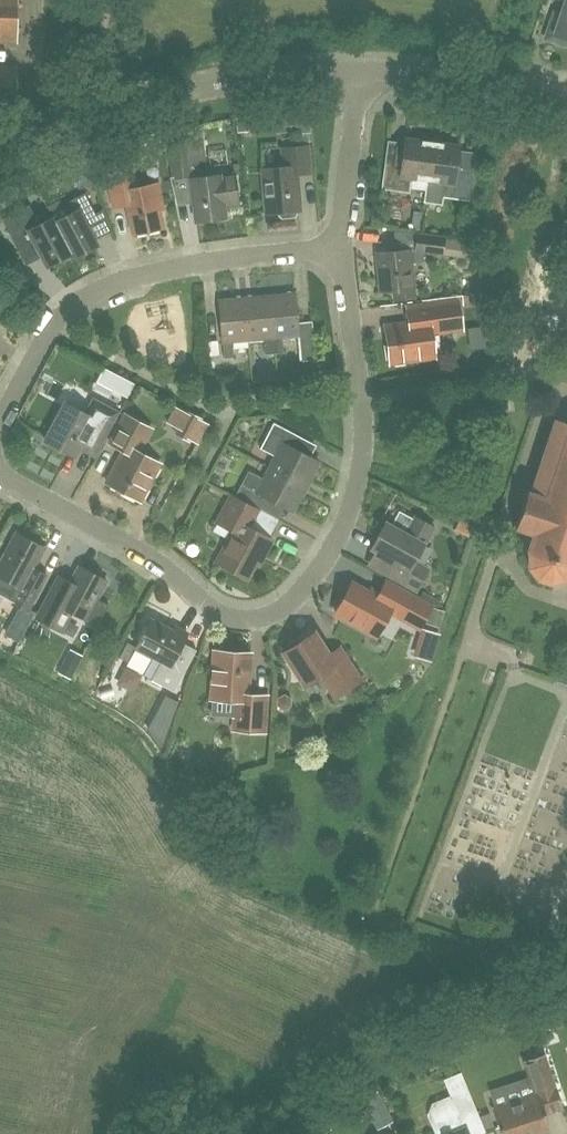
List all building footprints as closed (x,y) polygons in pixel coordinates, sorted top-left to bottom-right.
[(15,42),(17,0),(0,0),(0,42),(15,42)] [(564,2),(561,13),(554,11),(546,35),(545,39),(552,41),(566,46),(566,0),(565,0),(564,2)] [(15,106),(16,66),(0,65),(0,106),(15,106)] [(188,126),(190,141),(203,139),(201,124),(188,126)] [(426,202),(434,141),(405,138),(402,165),(385,162),(382,189),(410,193),(412,179),(427,181),(424,201),(426,202)] [(198,171),(193,167),(190,141),(168,144),(172,179),(189,177),(196,221),(225,217),(223,206),(237,204),(233,174),(218,176),(218,175),(200,177),(198,171)] [(434,141),(426,202),(443,204),(444,197),(470,201),(473,174),(457,172),(460,145),(434,141)] [(282,149),(284,169),(263,170),(267,213),(279,212),(279,215),(282,217),(294,216),(296,214),(296,210),(299,210),(296,175),(310,174),(308,147),(282,149)] [(67,159),(78,188),(94,183),(83,153),(67,159)] [(159,183),(137,188),(132,164),(106,169),(112,196),(114,208),(128,205),(135,234),(163,228),(159,210),(164,209),(159,183)] [(40,172),(35,175),(41,187),(47,184),(40,172)] [(97,212),(86,192),(64,203),(57,201),(47,206),(53,217),(74,257),(98,244),(84,219),(97,212)] [(74,257),(53,217),(40,224),(29,204),(2,218),(13,239),(30,231),(48,265),(71,253),(73,257),(74,257)] [(442,255),(445,237),(418,234),(416,250),(381,253),(382,269),(380,270),(382,290),(392,289),(393,299),(414,298),(410,263),(425,262),(426,252),(442,255)] [(297,294),(271,296),(276,355),(285,354),(284,338),(299,337),(301,361),(316,360),(313,334),(301,336),(297,294)] [(276,355),(271,296),(245,298),(249,341),(266,340),(267,355),(276,355)] [(249,341),(245,298),(220,301),(222,344),(225,343),(226,359),(234,358),(233,343),(249,341)] [(390,363),(434,357),(431,333),(462,329),(458,300),(405,307),(407,322),(385,325),(390,363)] [(219,355),(218,340),(209,341),(208,341),(209,355),(211,355),(219,355)] [(130,396),(136,385),(121,377),(115,389),(130,396)] [(120,414),(115,412),(94,400),(86,414),(66,402),(45,440),(74,457),(79,449),(96,458),(120,414)] [(190,415),(178,436),(190,443),(202,421),(190,415)] [(138,453),(151,430),(126,416),(110,444),(124,451),(106,482),(140,501),(161,465),(138,453)] [(554,419),(530,493),(527,492),(514,529),(533,535),(527,552),(528,552),(528,555),(527,558),(527,562),(528,565),(529,569),(531,572),(533,575),(536,577),(538,579),(542,581),(545,582),(548,582),(552,582),(555,582),(559,581),(562,579),(565,577),(566,575),(566,423),(554,419)] [(270,469),(307,488),(320,463),(294,449),(301,436),(276,423),(261,450),(276,458),(270,469)] [(242,486),(235,498),(260,512),(267,499),(293,514),(307,488),(270,469),(265,479),(250,471),(242,486)] [(260,512),(235,498),(229,495),(214,523),(230,531),(214,561),(247,579),(260,554),(264,556),(272,540),(251,529),(260,512)] [(415,517),(406,533),(385,522),(371,547),(397,561),(389,576),(417,591),(428,570),(415,562),(434,527),(415,517)] [(0,564),(0,595),(13,602),(12,605),(27,613),(47,576),(34,569),(45,548),(16,533),(0,564)] [(86,620),(106,581),(79,567),(71,582),(60,576),(37,619),(53,628),(63,607),(86,620)] [(420,629),(431,607),(432,606),(386,582),(379,596),(351,581),(335,613),(377,635),(389,612),(420,629)] [(445,612),(433,608),(428,625),(440,628),(445,612)] [(182,630),(179,635),(151,620),(136,647),(154,657),(144,675),(148,677),(147,678),(175,693),(200,647),(185,639),(188,633),(182,630)] [(431,659),(439,633),(424,628),(415,654),(431,659)] [(329,655),(314,633),(284,653),(304,683),(318,674),(334,697),(362,679),(341,647),(329,655)] [(247,695),(251,654),(216,651),(212,699),(235,701),(233,729),(265,732),(268,697),(247,695)] [(77,667),(63,661),(58,672),(71,679),(77,667)] [(114,696),(111,685),(99,689),(102,700),(114,696)] [(524,1059),(535,1093),(493,1107),(501,1133),(539,1133),(551,1130),(546,1113),(564,1107),(545,1052),(524,1059)] [(467,1128),(481,1122),(461,1072),(445,1079),(452,1095),(444,1098),(441,1106),(445,1117),(437,1120),(434,1127),(437,1133),(469,1133),(467,1128)] [(393,1121),(385,1106),(368,1114),(376,1130),(393,1121)]
